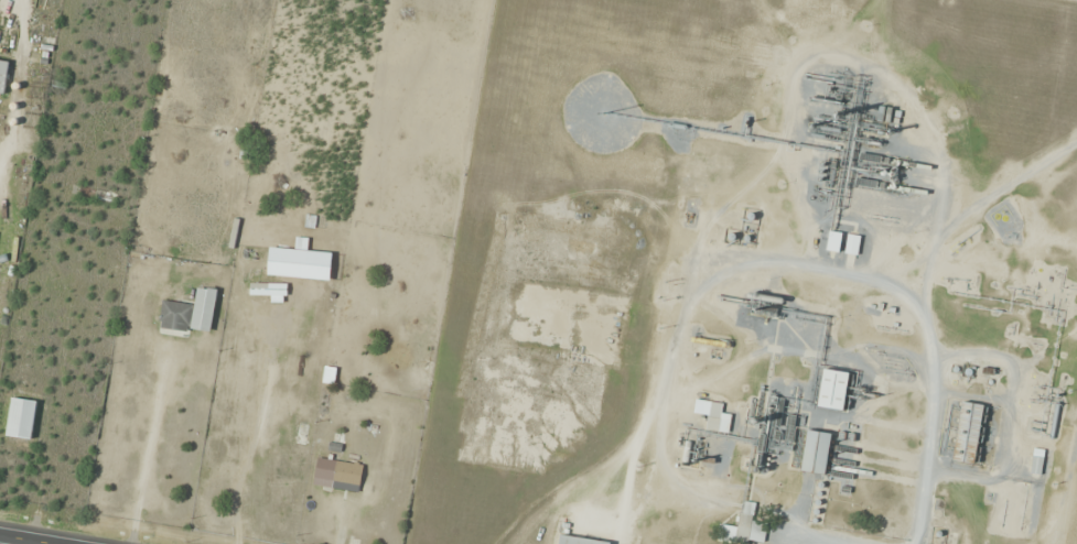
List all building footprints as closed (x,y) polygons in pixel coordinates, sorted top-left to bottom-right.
[(0,60),(0,93),(4,94),(9,61),(0,60)] [(827,250),(840,252),(843,233),(830,231),(827,250)] [(249,295),(287,295),(287,283),(249,283),(249,295)] [(212,331),(216,289),(196,287),(193,329),(212,331)] [(159,327),(179,331),(178,335),(186,337),(192,305),(163,300),(159,327)] [(850,373),(825,368),(819,407),(844,411),(850,373)] [(706,431),(729,432),(729,415),(721,415),(722,402),(695,401),(694,414),(707,414),(706,431)] [(953,461),(977,464),(979,443),(991,445),(996,407),(961,403),(953,461)] [(308,426),(298,425),(296,444),(307,445),(308,426)] [(825,475),(831,434),(809,431),(802,471),(825,475)] [(362,464),(336,461),(333,489),(359,492),(362,464)] [(559,543),(611,543),(611,541),(560,535),(559,543)]
